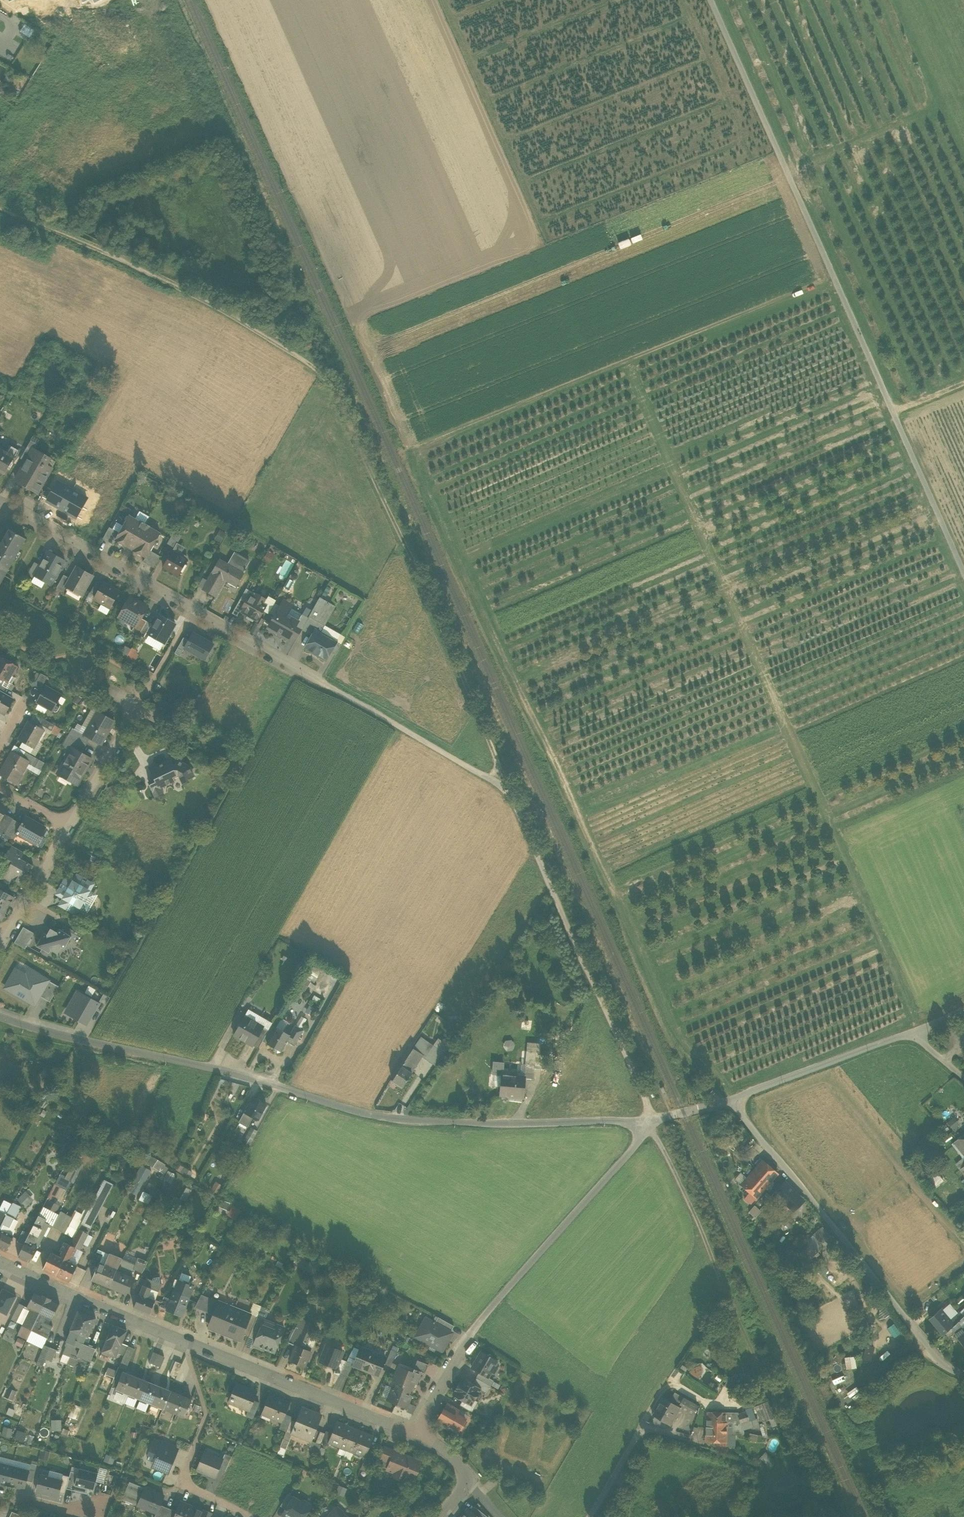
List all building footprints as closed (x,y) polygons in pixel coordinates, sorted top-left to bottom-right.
[(35,30),(25,24),(20,32),(30,38),(35,30)] [(20,459),(26,462),(33,449),(34,449),(37,443),(31,440),(20,459)] [(11,446),(7,453),(14,457),(18,450),(11,446)] [(14,457),(7,453),(0,449),(0,471),(5,474),(14,457)] [(15,480),(37,493),(51,468),(43,464),(47,458),(50,459),(50,458),(34,449),(33,449),(26,462),(15,480)] [(55,461),(50,458),(50,459),(47,458),(43,464),(51,468),(55,461)] [(61,509),(72,490),(58,482),(53,490),(47,500),(47,501),(61,509)] [(53,490),(47,487),(42,497),(47,500),(53,490)] [(72,490),(61,509),(76,518),(76,517),(82,507),(87,498),(72,490)] [(88,510),(82,507),(76,517),(81,520),(88,510)] [(139,511),(135,519),(140,521),(145,523),(149,516),(139,511)] [(145,557),(146,557),(150,551),(157,540),(156,539),(160,533),(150,527),(150,526),(145,523),(140,521),(135,519),(129,516),(126,522),(125,522),(123,525),(119,533),(118,533),(119,534),(115,540),(116,540),(128,547),(130,545),(134,548),(133,550),(145,557)] [(117,522),(112,529),(119,533),(123,525),(117,522)] [(103,539),(113,545),(116,540),(115,540),(119,534),(118,533),(119,533),(112,529),(109,527),(103,539)] [(5,576),(26,538),(10,529),(0,547),(0,546),(0,573),(5,576)] [(215,539),(221,542),(226,534),(220,530),(215,539)] [(174,547),(175,548),(178,543),(182,535),(174,531),(167,543),(174,547)] [(185,547),(178,543),(175,548),(174,547),(172,551),(180,555),(185,547)] [(275,554),(268,550),(263,559),(270,563),(275,554)] [(34,575),(52,586),(66,561),(48,551),(40,565),(34,575)] [(143,562),(153,568),(160,556),(150,551),(146,557),(145,557),(143,562)] [(170,570),(178,574),(187,559),(180,555),(172,551),(163,567),(170,571),(170,570)] [(233,552),(227,564),(232,567),(239,555),(233,552)] [(239,555),(232,567),(227,564),(218,559),(211,571),(213,572),(208,581),(203,589),(216,596),(225,579),(230,582),(231,579),(237,582),(236,585),(237,586),(244,574),(241,572),(248,560),(239,555)] [(28,574),(33,577),(34,575),(40,565),(35,562),(28,574)] [(67,586),(82,595),(92,577),(77,568),(73,576),(72,576),(70,578),(66,586),(67,586)] [(56,588),(63,592),(67,586),(66,586),(70,578),(64,575),(56,588)] [(203,578),(198,586),(203,589),(208,581),(203,578)] [(90,594),(94,596),(101,585),(96,582),(90,594)] [(92,600),(109,609),(118,592),(102,583),(101,585),(94,596),(92,600)] [(246,588),(240,599),(245,602),(249,595),(255,597),(257,594),(246,588)] [(256,620),(257,621),(260,617),(263,611),(264,609),(262,607),(266,599),(257,594),(255,597),(249,595),(245,602),(240,611),(256,620)] [(268,614),(269,612),(274,603),(276,600),(268,596),(266,599),(262,607),(264,609),(263,611),(268,614)] [(320,623),(323,625),(334,606),(319,597),(309,616),(320,623)] [(135,625),(135,626),(140,618),(146,607),(131,598),(120,617),(135,625)] [(232,613),(237,616),(240,611),(245,602),(240,599),(232,613)] [(282,603),(291,608),(293,605),(284,599),(282,603)] [(280,606),(274,603),(269,612),(275,616),(280,606)] [(290,635),(298,620),(288,614),(291,608),(282,603),(280,606),(275,616),(274,616),(277,618),(271,628),(288,638),(290,635)] [(302,614),(291,608),(288,614),(298,620),(302,614)] [(309,616),(308,617),(302,614),(298,620),(290,635),(296,638),(301,630),(312,636),(315,630),(316,630),(320,623),(309,616)] [(161,643),(162,645),(174,624),(159,615),(153,625),(147,636),(148,637),(149,635),(151,636),(152,635),(162,641),(161,643)] [(265,620),(260,617),(257,621),(256,620),(250,631),(256,635),(265,620)] [(132,631),(139,635),(147,621),(140,618),(135,626),(135,625),(132,631)] [(153,625),(147,621),(139,635),(143,638),(145,639),(147,636),(153,625)] [(316,630),(336,641),(340,634),(323,625),(320,623),(316,630)] [(305,648),(326,660),(330,652),(336,641),(316,630),(315,630),(312,636),(305,648)] [(193,633),(189,640),(185,648),(205,659),(213,645),(193,633)] [(345,637),(340,634),(336,641),(330,652),(335,655),(345,637)] [(180,656),(185,648),(189,640),(184,637),(175,653),(180,656)] [(121,654),(126,657),(131,650),(125,647),(121,654)] [(5,681),(8,676),(10,675),(11,676),(17,666),(8,662),(8,660),(6,659),(5,660),(0,657),(0,678),(5,681)] [(34,685),(41,689),(47,677),(41,673),(34,685)] [(11,676),(10,675),(8,676),(5,681),(2,686),(6,688),(7,689),(11,683),(11,684),(15,678),(11,676)] [(37,703),(53,712),(62,696),(46,687),(37,703)] [(4,715),(13,699),(3,693),(0,691),(0,713),(4,715)] [(89,738),(101,745),(115,722),(98,712),(92,724),(90,723),(83,735),(89,738)] [(40,725),(51,731),(55,725),(44,719),(40,725)] [(19,739),(33,747),(43,730),(30,723),(28,727),(26,726),(19,739)] [(76,731),(74,736),(87,743),(89,738),(83,735),(76,731)] [(81,753),(87,743),(74,736),(70,734),(63,746),(71,751),(73,748),(81,753)] [(60,773),(78,783),(92,759),(81,753),(73,748),(71,751),(64,763),(66,764),(60,773)] [(16,783),(29,762),(29,761),(22,757),(12,751),(0,772),(0,774),(16,783)] [(29,762),(37,766),(41,760),(25,751),(22,757),(29,761),(29,762)] [(156,782),(158,788),(160,787),(174,780),(172,775),(178,772),(181,774),(179,776),(183,784),(189,781),(187,779),(194,776),(189,767),(177,760),(175,765),(173,764),(172,761),(169,763),(168,761),(162,763),(157,766),(161,775),(154,778),(154,779),(156,782)] [(149,768),(154,778),(161,775),(157,766),(156,764),(149,768)] [(150,785),(156,797),(163,794),(160,787),(158,788),(156,782),(150,785)] [(5,834),(13,819),(4,814),(0,820),(0,831),(5,834)] [(17,834),(32,842),(37,833),(40,836),(45,828),(37,823),(36,824),(31,821),(32,820),(26,817),(23,823),(22,822),(22,824),(17,834)] [(22,824),(13,819),(5,834),(14,839),(17,834),(22,824)] [(37,833),(32,842),(36,844),(40,836),(37,833)] [(9,851),(21,858),(24,853),(13,846),(9,851)] [(5,876),(20,885),(24,878),(16,874),(19,868),(27,873),(28,874),(33,865),(21,858),(9,851),(2,862),(10,867),(5,876)] [(24,878),(27,873),(19,868),(16,874),(24,878)] [(61,904),(75,913),(79,906),(86,910),(95,895),(88,891),(92,884),(77,876),(73,883),(67,894),(65,897),(61,904)] [(58,889),(67,894),(73,883),(65,878),(58,889)] [(67,894),(58,889),(56,892),(65,897),(67,894)] [(1,920),(13,898),(1,891),(0,890),(0,919),(1,920)] [(14,942),(25,948),(34,933),(23,927),(14,942)] [(49,936),(47,935),(44,933),(36,946),(49,953),(51,950),(57,954),(61,947),(64,949),(71,936),(59,929),(57,932),(56,933),(51,930),(50,931),(51,931),(49,936)] [(21,962),(17,966),(25,972),(28,967),(21,962)] [(39,996),(48,980),(33,971),(30,976),(16,969),(5,988),(34,1005),(37,1001),(36,1000),(38,996),(39,996)] [(59,986),(48,980),(39,996),(50,1002),(59,986)] [(78,1019),(90,998),(77,991),(67,1009),(73,1013),(71,1016),(78,1019)] [(99,1003),(95,1009),(101,1013),(110,997),(104,993),(98,1003),(99,1003)] [(98,1003),(90,998),(78,1019),(86,1024),(95,1009),(99,1003),(98,1003)] [(264,1027),(268,1030),(273,1021),(256,1012),(253,1016),(247,1012),(244,1016),(264,1027)] [(253,1046),(264,1027),(244,1016),(234,1035),(253,1046)] [(284,1028),(282,1032),(290,1036),(288,1041),(296,1046),(305,1030),(295,1025),(291,1032),(284,1028)] [(253,1046),(257,1048),(268,1030),(264,1027),(253,1046)] [(282,1051),(288,1041),(290,1036),(282,1032),(276,1028),(267,1044),(275,1048),(273,1050),(278,1053),(279,1050),(282,1051)] [(424,1053),(438,1062),(447,1049),(433,1039),(424,1053)] [(528,1051),(534,1051),(534,1052),(535,1052),(539,1053),(540,1044),(529,1043),(528,1051)] [(414,1047),(414,1048),(408,1058),(416,1063),(422,1053),(416,1049),(417,1047),(415,1046),(414,1047)] [(534,1051),(528,1051),(526,1051),(525,1064),(534,1065),(535,1052),(534,1052),(534,1051)] [(535,1052),(534,1065),(534,1068),(542,1069),(543,1053),(539,1053),(535,1052)] [(392,1081),(403,1088),(413,1073),(410,1071),(416,1063),(408,1058),(392,1081)] [(424,1058),(415,1071),(425,1078),(434,1064),(424,1058)] [(503,1063),(493,1062),(492,1074),(494,1074),(498,1074),(501,1075),(502,1075),(503,1063)] [(524,1077),(525,1064),(521,1064),(520,1072),(511,1071),(511,1075),(524,1077)] [(533,1079),(534,1068),(534,1065),(525,1064),(524,1077),(525,1077),(525,1078),(533,1079)] [(498,1074),(494,1074),(493,1086),(500,1086),(501,1078),(498,1078),(498,1074)] [(513,1097),(523,1098),(525,1078),(525,1077),(524,1077),(511,1075),(502,1075),(501,1075),(501,1078),(500,1086),(500,1095),(513,1096),(513,1097)] [(253,1097),(244,1112),(252,1117),(258,1120),(266,1104),(253,1097)] [(252,1117),(244,1112),(239,1122),(247,1126),(252,1117)] [(953,1129),(960,1124),(954,1116),(947,1122),(953,1129)] [(257,1131),(251,1127),(243,1142),(249,1146),(257,1131)] [(963,1159),(963,1133),(952,1144),(963,1159)] [(160,1167),(167,1171),(169,1167),(147,1153),(143,1160),(158,1169),(160,1167)] [(74,1183),(83,1164),(74,1160),(65,1178),(74,1183)] [(742,1185),(750,1192),(756,1197),(765,1187),(772,1179),(777,1172),(763,1160),(748,1178),(742,1185)] [(141,1194),(150,1168),(138,1164),(129,1190),(141,1194)] [(735,1178),(742,1185),(748,1178),(740,1171),(735,1178)] [(928,1180),(934,1188),(946,1179),(940,1171),(928,1180)] [(777,1183),(772,1179),(765,1187),(770,1191),(777,1183)] [(79,1228),(88,1232),(113,1185),(104,1180),(88,1211),(79,1228)] [(782,1199),(787,1204),(793,1199),(797,1195),(785,1182),(774,1191),(780,1197),(782,1199)] [(61,1187),(55,1184),(48,1198),(54,1201),(61,1187)] [(143,1190),(139,1199),(149,1203),(153,1194),(143,1190)] [(25,1191),(17,1199),(25,1208),(33,1200),(25,1191)] [(751,1203),(756,1197),(750,1192),(744,1198),(751,1203)] [(753,1208),(758,1212),(772,1197),(767,1192),(753,1208)] [(803,1201),(797,1195),(793,1199),(799,1205),(803,1201)] [(787,1204),(793,1210),(799,1205),(793,1199),(787,1204)] [(14,1202),(7,1214),(15,1218),(22,1206),(14,1202)] [(236,1219),(241,1209),(233,1204),(228,1214),(236,1219)] [(58,1214),(43,1206),(39,1215),(46,1219),(48,1220),(54,1223),(55,1221),(58,1214)] [(79,1228),(88,1211),(84,1209),(81,1213),(77,1210),(65,1233),(74,1238),(79,1228)] [(58,1214),(55,1221),(66,1226),(71,1216),(60,1210),(58,1214)] [(6,1232),(9,1226),(10,1227),(15,1218),(7,1214),(0,1228),(0,1229),(6,1232)] [(33,1226),(41,1230),(46,1219),(39,1215),(33,1226)] [(16,1219),(15,1218),(10,1227),(9,1226),(6,1232),(11,1235),(13,1231),(11,1228),(16,1219)] [(793,1222),(789,1218),(783,1224),(787,1228),(793,1222)] [(47,1237),(51,1229),(54,1223),(48,1220),(43,1231),(42,1234),(43,1235),(47,1237)] [(62,1234),(66,1226),(55,1221),(54,1223),(51,1229),(62,1234)] [(29,1262),(37,1247),(33,1245),(41,1230),(33,1226),(29,1233),(24,1244),(18,1256),(29,1262)] [(812,1234),(813,1235),(820,1244),(830,1236),(822,1226),(812,1234)] [(71,1245),(64,1259),(67,1261),(69,1257),(72,1258),(77,1248),(80,1249),(83,1243),(88,1234),(88,1232),(79,1228),(74,1238),(71,1245)] [(11,1235),(6,1232),(0,1229),(0,1248),(6,1251),(13,1236),(11,1235)] [(17,1241),(24,1244),(29,1233),(23,1230),(17,1241)] [(43,1231),(41,1230),(33,1245),(37,1247),(43,1235),(42,1234),(43,1231)] [(92,1237),(88,1234),(83,1243),(88,1246),(92,1237)] [(820,1244),(813,1235),(802,1245),(812,1257),(823,1248),(820,1244)] [(62,1253),(60,1258),(64,1259),(71,1245),(65,1242),(60,1252),(62,1253)] [(83,1251),(80,1249),(77,1248),(72,1258),(69,1257),(67,1261),(76,1266),(83,1251)] [(90,1264),(97,1267),(99,1262),(99,1263),(103,1255),(97,1252),(96,1252),(90,1264)] [(104,1252),(103,1255),(99,1263),(104,1265),(109,1254),(104,1252)] [(56,1275),(64,1259),(60,1258),(50,1253),(43,1269),(56,1275)] [(116,1271),(122,1259),(109,1254),(104,1265),(109,1267),(109,1268),(116,1271)] [(133,1269),(142,1273),(148,1261),(138,1257),(135,1265),(133,1269)] [(76,1266),(67,1261),(64,1259),(56,1275),(69,1281),(76,1266)] [(116,1271),(124,1274),(125,1272),(131,1275),(133,1269),(135,1265),(122,1259),(116,1271)] [(92,1280),(109,1287),(116,1271),(109,1268),(109,1267),(104,1265),(99,1263),(99,1262),(97,1267),(92,1280)] [(128,1283),(131,1275),(125,1272),(124,1274),(116,1271),(109,1287),(126,1294),(130,1284),(128,1283)] [(181,1274),(179,1280),(188,1283),(190,1277),(181,1274)] [(134,1291),(139,1293),(140,1293),(143,1285),(145,1279),(139,1277),(134,1291)] [(145,1279),(143,1285),(151,1288),(151,1289),(158,1292),(162,1284),(146,1278),(145,1279)] [(166,1310),(181,1316),(189,1298),(186,1296),(191,1284),(188,1283),(179,1280),(178,1280),(171,1297),(166,1309),(166,1310)] [(140,1293),(148,1297),(151,1289),(151,1288),(143,1285),(140,1293)] [(6,1314),(15,1296),(3,1289),(0,1295),(0,1311),(6,1314)] [(822,1297),(817,1289),(809,1295),(814,1302),(822,1297)] [(27,1339),(32,1330),(31,1329),(36,1319),(39,1313),(47,1297),(35,1291),(27,1307),(31,1309),(24,1325),(23,1324),(18,1335),(27,1339)] [(149,1314),(155,1300),(148,1297),(140,1293),(139,1293),(133,1308),(149,1314)] [(160,1307),(166,1309),(171,1297),(165,1294),(160,1307)] [(194,1307),(207,1313),(213,1299),(201,1294),(194,1307)] [(891,1314),(881,1296),(874,1300),(879,1309),(878,1317),(879,1319),(884,1318),(891,1314)] [(47,1297),(39,1313),(47,1316),(52,1319),(59,1303),(47,1297)] [(209,1328),(239,1340),(242,1334),(249,1314),(213,1299),(207,1313),(214,1315),(209,1328)] [(11,1319),(17,1322),(25,1306),(19,1303),(11,1319)] [(306,1313),(310,1316),(315,1307),(310,1305),(306,1313)] [(260,1308),(257,1317),(264,1320),(263,1323),(275,1328),(276,1325),(284,1328),(285,1326),(265,1318),(268,1311),(260,1308)] [(950,1328),(951,1328),(963,1316),(959,1313),(958,1311),(951,1319),(941,1308),(929,1319),(943,1335),(950,1328)] [(71,1330),(79,1333),(87,1314),(78,1311),(71,1330)] [(44,1323),(44,1322),(47,1316),(39,1313),(36,1319),(44,1323)] [(87,1314),(79,1333),(86,1336),(88,1337),(88,1336),(96,1318),(87,1314)] [(242,1334),(249,1337),(257,1317),(249,1314),(242,1334)] [(963,1334),(963,1315),(963,1316),(951,1328),(955,1334),(958,1338),(963,1334)] [(264,1320),(257,1317),(249,1337),(255,1339),(262,1323),(263,1323),(264,1320)] [(425,1317),(419,1328),(422,1330),(429,1319),(425,1317)] [(433,1322),(450,1331),(454,1325),(438,1317),(435,1322),(433,1321),(433,1322)] [(288,1342),(296,1346),(296,1345),(306,1321),(301,1318),(296,1327),(288,1342)] [(53,1326),(49,1324),(44,1322),(44,1323),(36,1319),(31,1329),(32,1330),(47,1337),(53,1326)] [(436,1348),(442,1351),(448,1340),(447,1338),(451,1331),(450,1331),(433,1322),(429,1319),(422,1330),(419,1328),(414,1336),(422,1341),(423,1340),(423,1339),(429,1342),(428,1343),(430,1344),(430,1345),(436,1348)] [(306,1321),(296,1345),(311,1351),(312,1349),(308,1347),(306,1346),(310,1336),(315,1324),(306,1321)] [(261,1345),(275,1351),(279,1342),(280,1342),(281,1340),(280,1339),(280,1338),(284,1328),(276,1325),(275,1328),(263,1323),(262,1323),(255,1339),(253,1344),(260,1347),(261,1345)] [(102,1351),(116,1357),(118,1353),(122,1343),(127,1330),(113,1325),(102,1351)] [(75,1345),(79,1333),(71,1330),(66,1342),(68,1343),(75,1345)] [(81,1348),(82,1346),(86,1336),(79,1333),(75,1345),(81,1348)] [(88,1337),(86,1336),(82,1346),(87,1348),(88,1344),(91,1337),(88,1336),(88,1337)] [(308,1347),(312,1349),(316,1338),(310,1336),(306,1346),(308,1347)] [(60,1348),(51,1345),(46,1343),(41,1356),(46,1358),(54,1361),(60,1348)] [(81,1348),(75,1345),(68,1343),(64,1354),(70,1356),(77,1359),(78,1356),(81,1348)] [(118,1353),(124,1355),(128,1345),(122,1343),(118,1353)] [(85,1356),(90,1344),(88,1344),(87,1348),(82,1346),(81,1348),(78,1356),(90,1361),(91,1359),(85,1356)] [(85,1356),(91,1359),(96,1347),(90,1344),(85,1356)] [(274,1354),(275,1351),(261,1345),(260,1347),(253,1344),(253,1345),(274,1354)] [(874,1346),(865,1344),(861,1359),(871,1361),(874,1346)] [(134,1348),(128,1345),(124,1355),(120,1365),(127,1367),(134,1348)] [(305,1366),(311,1351),(296,1345),(296,1346),(290,1360),(305,1366)] [(336,1367),(336,1368),(340,1358),(343,1351),(327,1345),(320,1361),(336,1367)] [(361,1346),(360,1348),(362,1349),(363,1350),(362,1351),(371,1354),(371,1352),(379,1355),(378,1356),(385,1359),(386,1356),(361,1346)] [(356,1365),(362,1349),(360,1348),(353,1364),(356,1365)] [(365,1367),(379,1373),(385,1359),(378,1356),(379,1355),(371,1352),(371,1354),(362,1351),(363,1350),(362,1349),(356,1365),(364,1369),(365,1367)] [(385,1364),(390,1367),(397,1352),(391,1349),(385,1364)] [(479,1372),(488,1377),(497,1361),(491,1357),(490,1354),(487,1355),(481,1351),(471,1368),(479,1372)] [(149,1362),(154,1365),(159,1354),(153,1352),(149,1362)] [(164,1356),(159,1354),(154,1365),(160,1367),(164,1356)] [(340,1373),(347,1361),(340,1358),(336,1368),(336,1367),(333,1374),(339,1376),(340,1373)] [(422,1372),(425,1373),(428,1364),(417,1360),(414,1368),(422,1372)] [(170,1375),(176,1378),(182,1363),(175,1361),(170,1375)] [(353,1364),(347,1361),(340,1373),(348,1377),(353,1364)] [(397,1365),(396,1369),(411,1375),(413,1371),(397,1365)] [(105,1373),(114,1377),(117,1370),(108,1366),(105,1373)] [(386,1400),(408,1409),(410,1403),(413,1396),(410,1394),(414,1383),(417,1385),(422,1372),(414,1368),(413,1371),(411,1375),(396,1369),(392,1380),(396,1382),(394,1388),(391,1387),(386,1400)] [(117,1389),(129,1394),(136,1377),(124,1372),(117,1389)] [(479,1372),(476,1377),(490,1386),(493,1380),(488,1377),(479,1372)] [(129,1394),(140,1399),(147,1382),(136,1377),(129,1394)] [(486,1393),(490,1386),(476,1377),(472,1384),(480,1388),(479,1389),(486,1393)] [(730,1388),(734,1380),(729,1377),(724,1385),(730,1388)] [(462,1399),(471,1404),(474,1399),(479,1389),(480,1388),(472,1384),(462,1378),(453,1394),(462,1399)] [(140,1399),(152,1404),(159,1386),(147,1382),(140,1399)] [(248,1410),(249,1410),(253,1401),(256,1392),(238,1384),(230,1403),(248,1410)] [(152,1404),(164,1408),(171,1391),(159,1386),(152,1404)] [(164,1408),(178,1414),(185,1397),(171,1391),(164,1408)] [(671,1398),(682,1404),(686,1399),(674,1392),(671,1398)] [(261,1414),(282,1422),(285,1414),(290,1403),(289,1402),(288,1404),(278,1400),(279,1398),(269,1395),(261,1414)] [(191,1399),(185,1397),(178,1414),(184,1417),(191,1399)] [(678,1406),(663,1397),(652,1415),(667,1424),(678,1406)] [(471,1411),(477,1401),(474,1399),(471,1404),(462,1399),(459,1404),(471,1411)] [(698,1406),(686,1399),(682,1404),(680,1407),(681,1408),(693,1414),(698,1406)] [(753,1407),(750,1399),(743,1401),(743,1402),(742,1403),(744,1407),(745,1407),(745,1409),(751,1408),(751,1407),(753,1407)] [(246,1415),(253,1418),(259,1403),(253,1401),(249,1410),(248,1410),(246,1415)] [(763,1422),(769,1420),(773,1418),(766,1401),(754,1406),(760,1421),(762,1420),(763,1422)] [(406,1411),(412,1413),(416,1406),(410,1403),(408,1409),(406,1411)] [(74,1404),(70,1416),(77,1419),(82,1408),(74,1404)] [(449,1425),(458,1430),(459,1428),(461,1429),(465,1422),(463,1421),(465,1418),(456,1413),(458,1410),(457,1410),(447,1404),(437,1422),(448,1428),(449,1425)] [(680,1407),(678,1406),(667,1424),(670,1426),(681,1408),(680,1407)] [(292,1433),(311,1441),(315,1429),(321,1415),(302,1408),(296,1422),(292,1433)] [(738,1412),(726,1412),(726,1422),(727,1422),(732,1422),(731,1434),(734,1435),(735,1435),(735,1434),(741,1434),(740,1423),(741,1423),(743,1429),(753,1426),(754,1429),(759,1427),(756,1418),(755,1419),(751,1408),(745,1409),(746,1412),(738,1415),(738,1412)] [(458,1409),(457,1410),(458,1410),(456,1413),(465,1418),(467,1415),(458,1409)] [(721,1422),(726,1422),(726,1412),(707,1412),(706,1427),(712,1427),(712,1425),(721,1425),(721,1422)] [(280,1428),(286,1431),(291,1420),(292,1417),(285,1414),(282,1422),(280,1428)] [(61,1430),(62,1419),(51,1419),(51,1430),(61,1430)] [(296,1422),(291,1420),(286,1431),(292,1433),(296,1422)] [(364,1457),(368,1448),(373,1436),(358,1430),(357,1431),(352,1429),(353,1428),(337,1422),(333,1434),(329,1443),(330,1443),(364,1457)] [(727,1446),(727,1422),(726,1422),(721,1422),(721,1425),(712,1425),(712,1427),(706,1427),(706,1441),(718,1441),(718,1445),(727,1446)] [(4,1426),(2,1435),(10,1436),(12,1428),(4,1426)] [(321,1445),(321,1443),(325,1433),(315,1429),(311,1441),(321,1445)] [(25,1440),(26,1431),(17,1430),(16,1439),(25,1440)] [(326,1431),(325,1433),(321,1443),(328,1446),(330,1443),(329,1443),(333,1434),(326,1431)] [(749,1433),(749,1441),(756,1442),(757,1434),(749,1433)] [(158,1446),(175,1453),(177,1447),(161,1441),(158,1446)] [(159,1468),(168,1472),(176,1453),(175,1453),(158,1446),(153,1444),(149,1454),(147,1459),(154,1462),(161,1465),(159,1468)] [(378,1463),(390,1468),(395,1454),(396,1451),(385,1447),(378,1463)] [(363,1460),(371,1463),(375,1451),(368,1448),(364,1457),(363,1460)] [(197,1470),(215,1477),(219,1468),(222,1460),(211,1456),(211,1455),(204,1452),(197,1470)] [(219,1468),(225,1471),(226,1468),(232,1456),(225,1453),(222,1460),(219,1468)] [(395,1475),(404,1479),(406,1475),(413,1477),(418,1463),(409,1459),(410,1457),(405,1455),(405,1457),(395,1454),(390,1468),(389,1470),(396,1473),(395,1475)] [(770,1468),(774,1462),(766,1455),(758,1463),(770,1468)] [(11,1467),(13,1460),(0,1456),(0,1464),(11,1467)] [(29,1472),(27,1480),(32,1482),(37,1465),(31,1463),(29,1472)] [(7,1484),(11,1467),(0,1464),(0,1482),(7,1484)] [(11,1467),(7,1484),(25,1488),(27,1480),(29,1472),(11,1467)] [(78,1473),(75,1485),(89,1488),(94,1489),(96,1480),(98,1473),(79,1468),(78,1473)] [(99,1469),(98,1473),(96,1480),(104,1483),(107,1471),(99,1469)] [(66,1488),(73,1490),(75,1485),(78,1473),(70,1471),(69,1476),(66,1488)] [(36,1491),(58,1497),(59,1493),(62,1481),(61,1480),(40,1475),(36,1491)] [(59,1493),(64,1494),(66,1488),(69,1476),(63,1475),(61,1480),(62,1481),(59,1493)] [(122,1499),(138,1505),(145,1488),(129,1481),(122,1499)] [(87,1494),(89,1488),(75,1485),(73,1490),(87,1494)] [(156,1513),(157,1513),(160,1504),(164,1495),(145,1488),(138,1505),(156,1513)] [(280,1506),(286,1509),(294,1497),(288,1493),(280,1506)] [(310,1507),(309,1504),(305,1501),(301,1502),(294,1497),(286,1509),(282,1514),(287,1516),(303,1516),(310,1507)] [(193,1509),(192,1509),(188,1507),(187,1505),(181,1502),(177,1511),(174,1516),(190,1516),(193,1509)] [(171,1509),(160,1504),(157,1513),(156,1513),(154,1516),(168,1516),(171,1509)] [(478,1516),(488,1516),(474,1506),(471,1511),(478,1516)] [(192,1509),(193,1509),(190,1516),(205,1516),(207,1513),(206,1512),(193,1507),(192,1509)] [(461,1516),(478,1516),(471,1511),(468,1509),(461,1516)]
